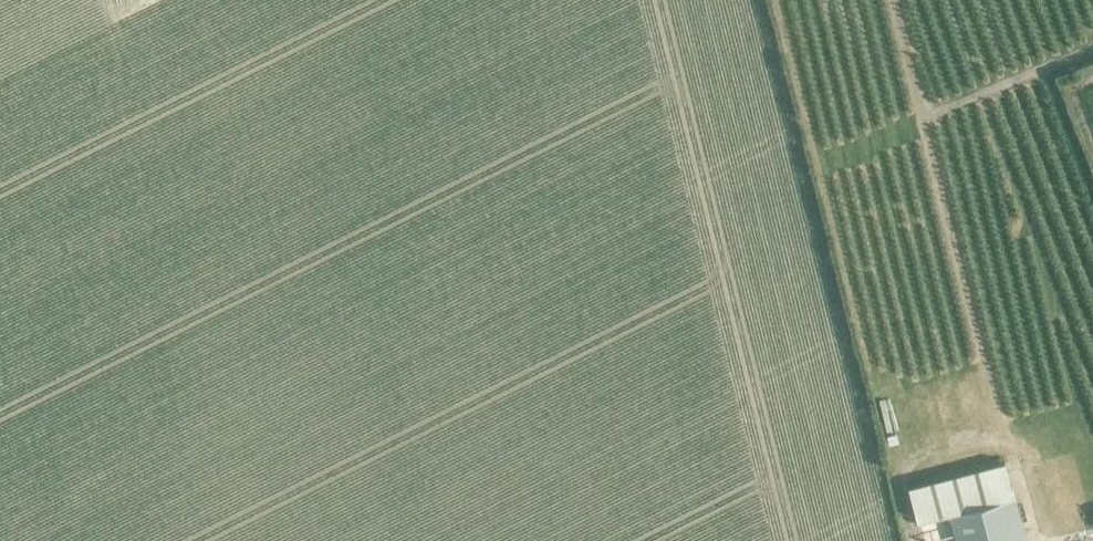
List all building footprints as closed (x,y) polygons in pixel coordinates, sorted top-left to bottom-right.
[(1013,497),(918,523),(923,540),(1026,540),(1013,497)]
